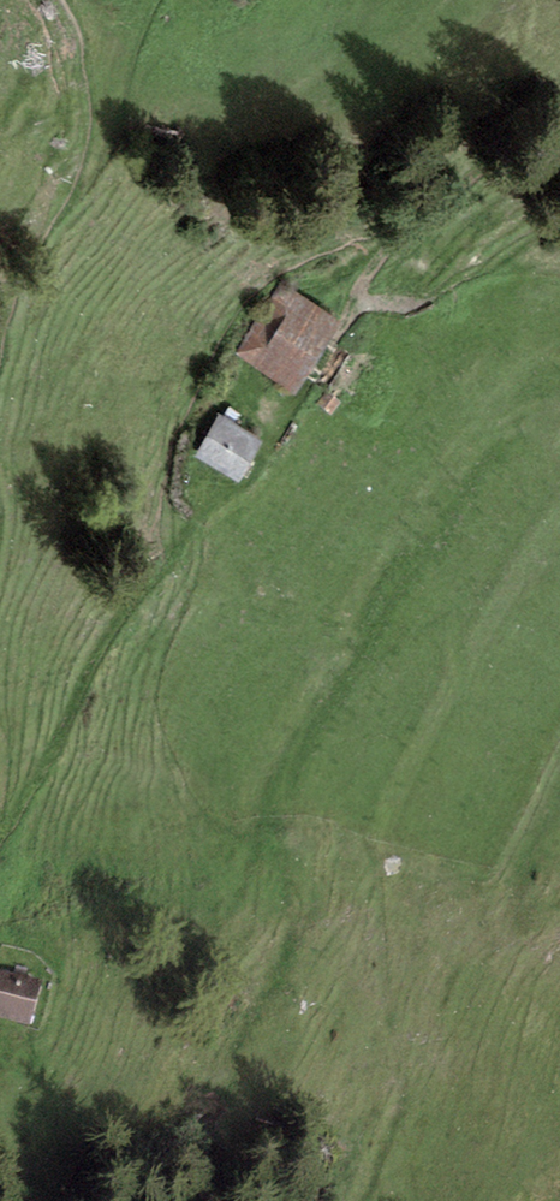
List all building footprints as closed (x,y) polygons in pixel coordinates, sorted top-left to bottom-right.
[(344,326),(281,285),(235,355),(298,396),(344,326)] [(263,442),(219,417),(195,459),(239,484),(263,442)] [(30,1025),(41,979),(0,969),(0,1017),(30,1025)]
